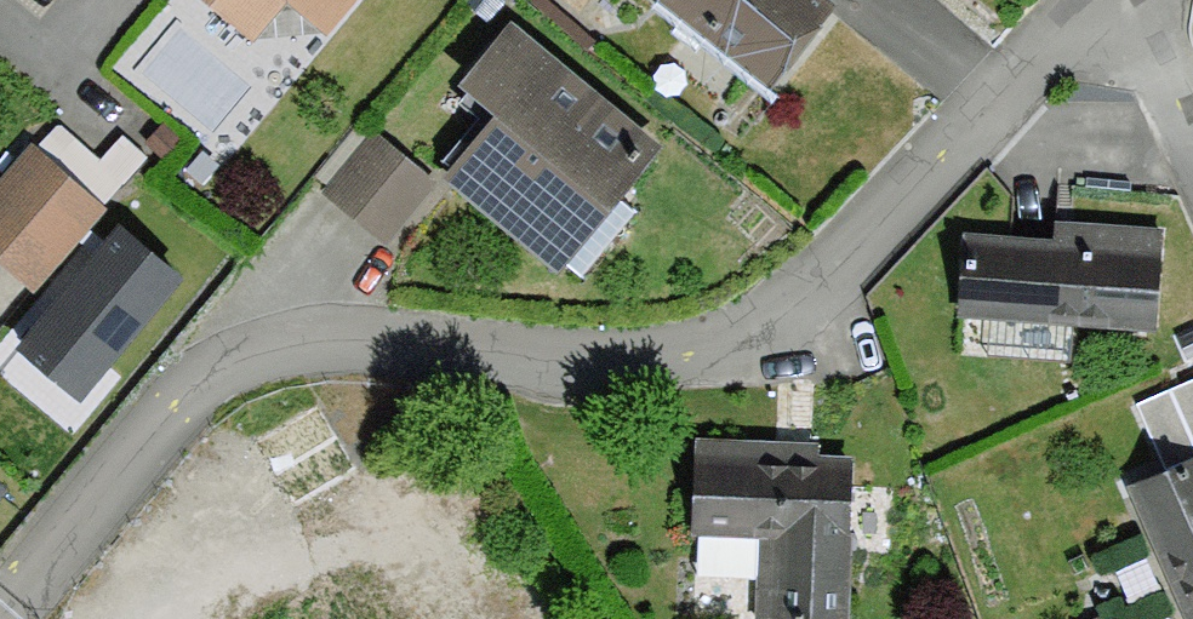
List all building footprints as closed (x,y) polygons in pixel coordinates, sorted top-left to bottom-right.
[(249,26),(270,0),(218,0),(249,26)] [(344,0),(306,0),(328,18),(344,0)] [(771,77),(826,7),(816,0),(673,0),(771,77)] [(645,149),(511,38),(473,83),(511,115),(460,176),(544,244),(594,183),(608,195),(645,149)] [(431,183),(375,137),(329,193),(385,239),(431,183)] [(101,209),(33,150),(0,188),(0,256),(34,286),(101,209)] [(966,240),(960,311),(1154,325),(1160,233),(1089,228),(1087,248),(966,240)] [(120,230),(23,347),(80,394),(177,276),(120,230)] [(1192,618),(1192,379),(1137,404),(1166,471),(1134,486),(1192,618)] [(698,457),(695,529),(782,533),(779,618),(843,618),(849,463),(698,457)]
